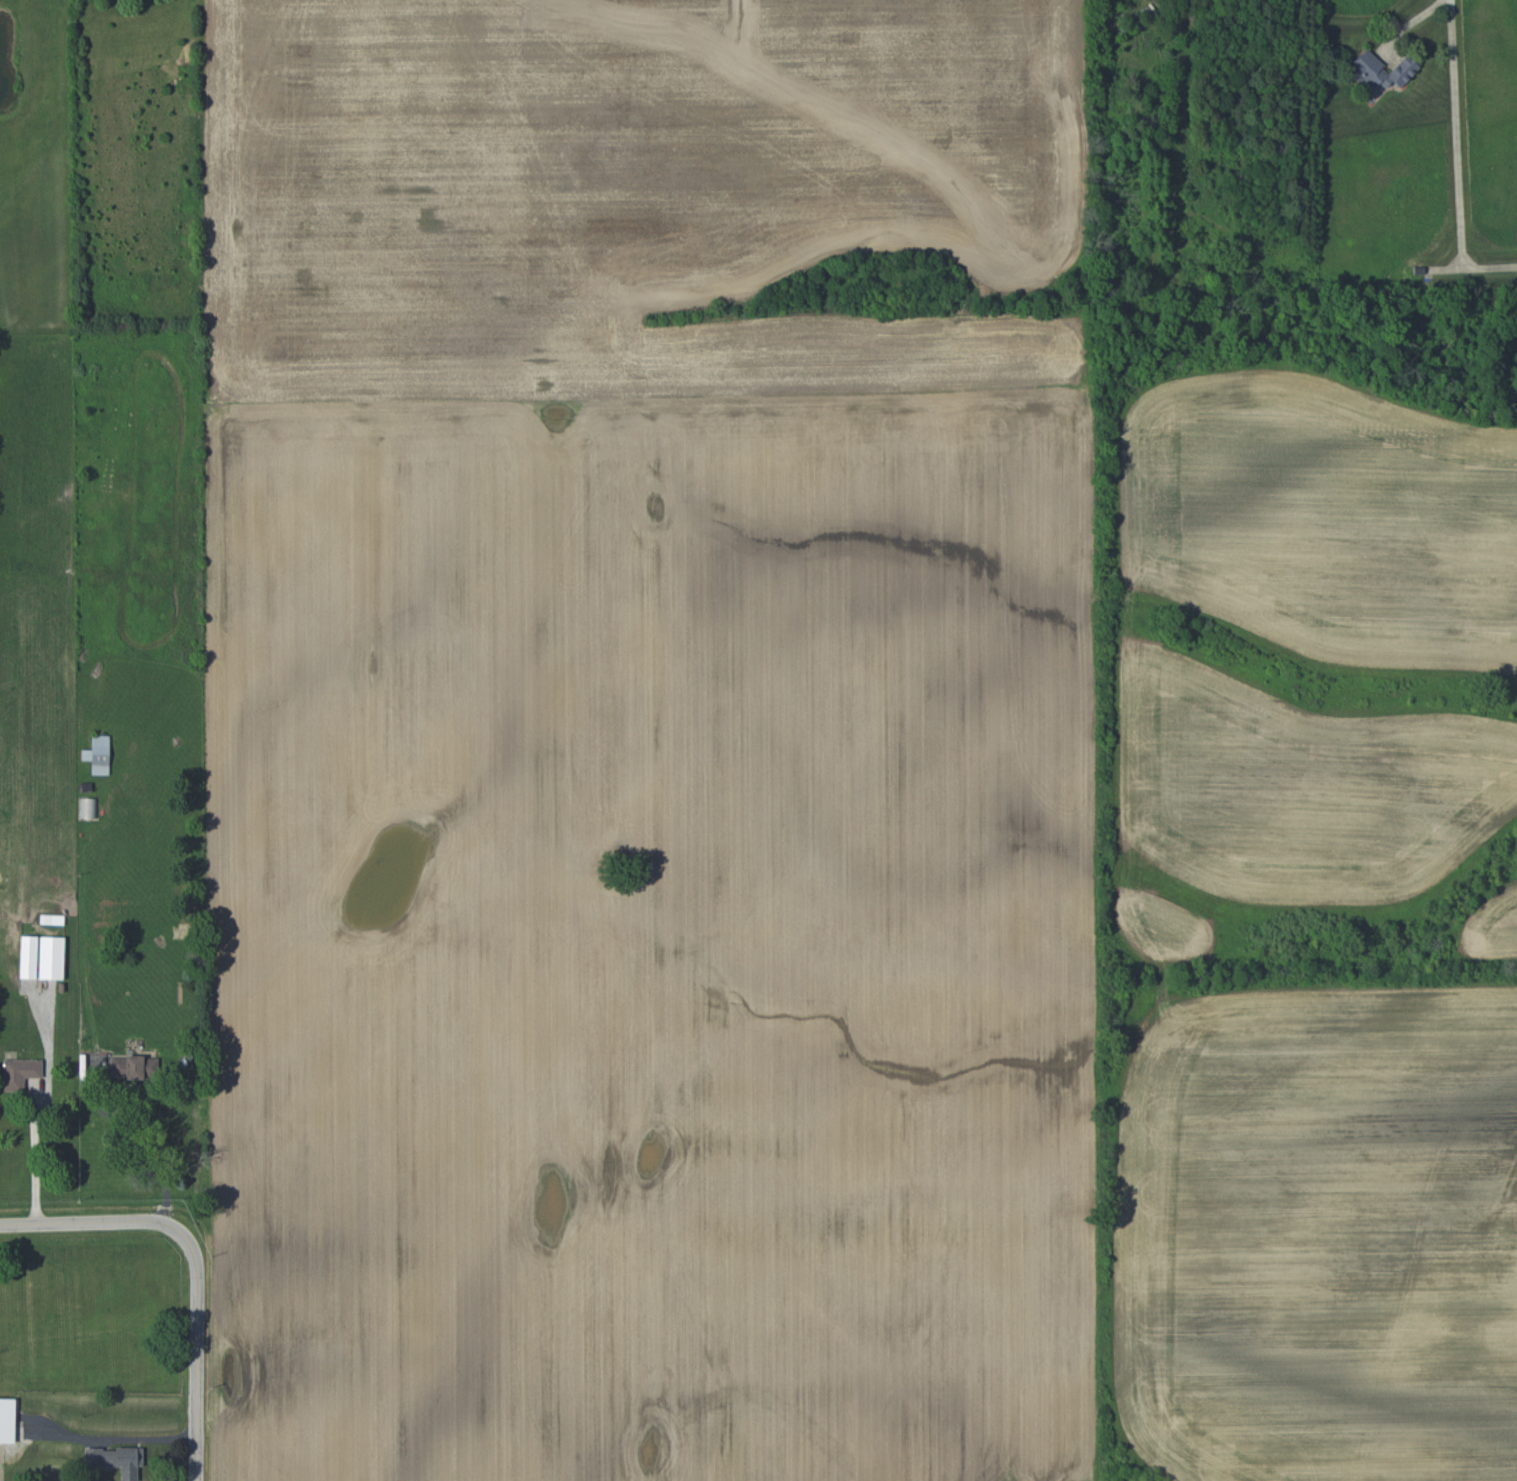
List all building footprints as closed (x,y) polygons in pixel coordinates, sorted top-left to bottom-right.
[(1399,88),(1419,67),(1406,54),(1389,72),(1365,49),(1345,70),(1360,84),(1364,79),(1373,88),(1379,83),(1385,88),(1392,81),(1399,88)] [(110,735),(92,735),(91,750),(80,749),(80,760),(92,760),(92,775),(109,775),(110,735)] [(37,936),(20,936),(19,978),(36,979),(37,936)] [(38,979),(63,980),(64,937),(39,936),(38,979)] [(158,1056),(110,1056),(110,1078),(158,1078),(158,1056)] [(42,1078),(42,1059),(3,1060),(3,1092),(24,1091),(24,1078),(42,1078)] [(14,1443),(15,1399),(0,1398),(0,1443),(14,1443)] [(85,1448),(85,1467),(121,1467),(121,1480),(137,1480),(137,1466),(142,1466),(142,1448),(85,1448)]
